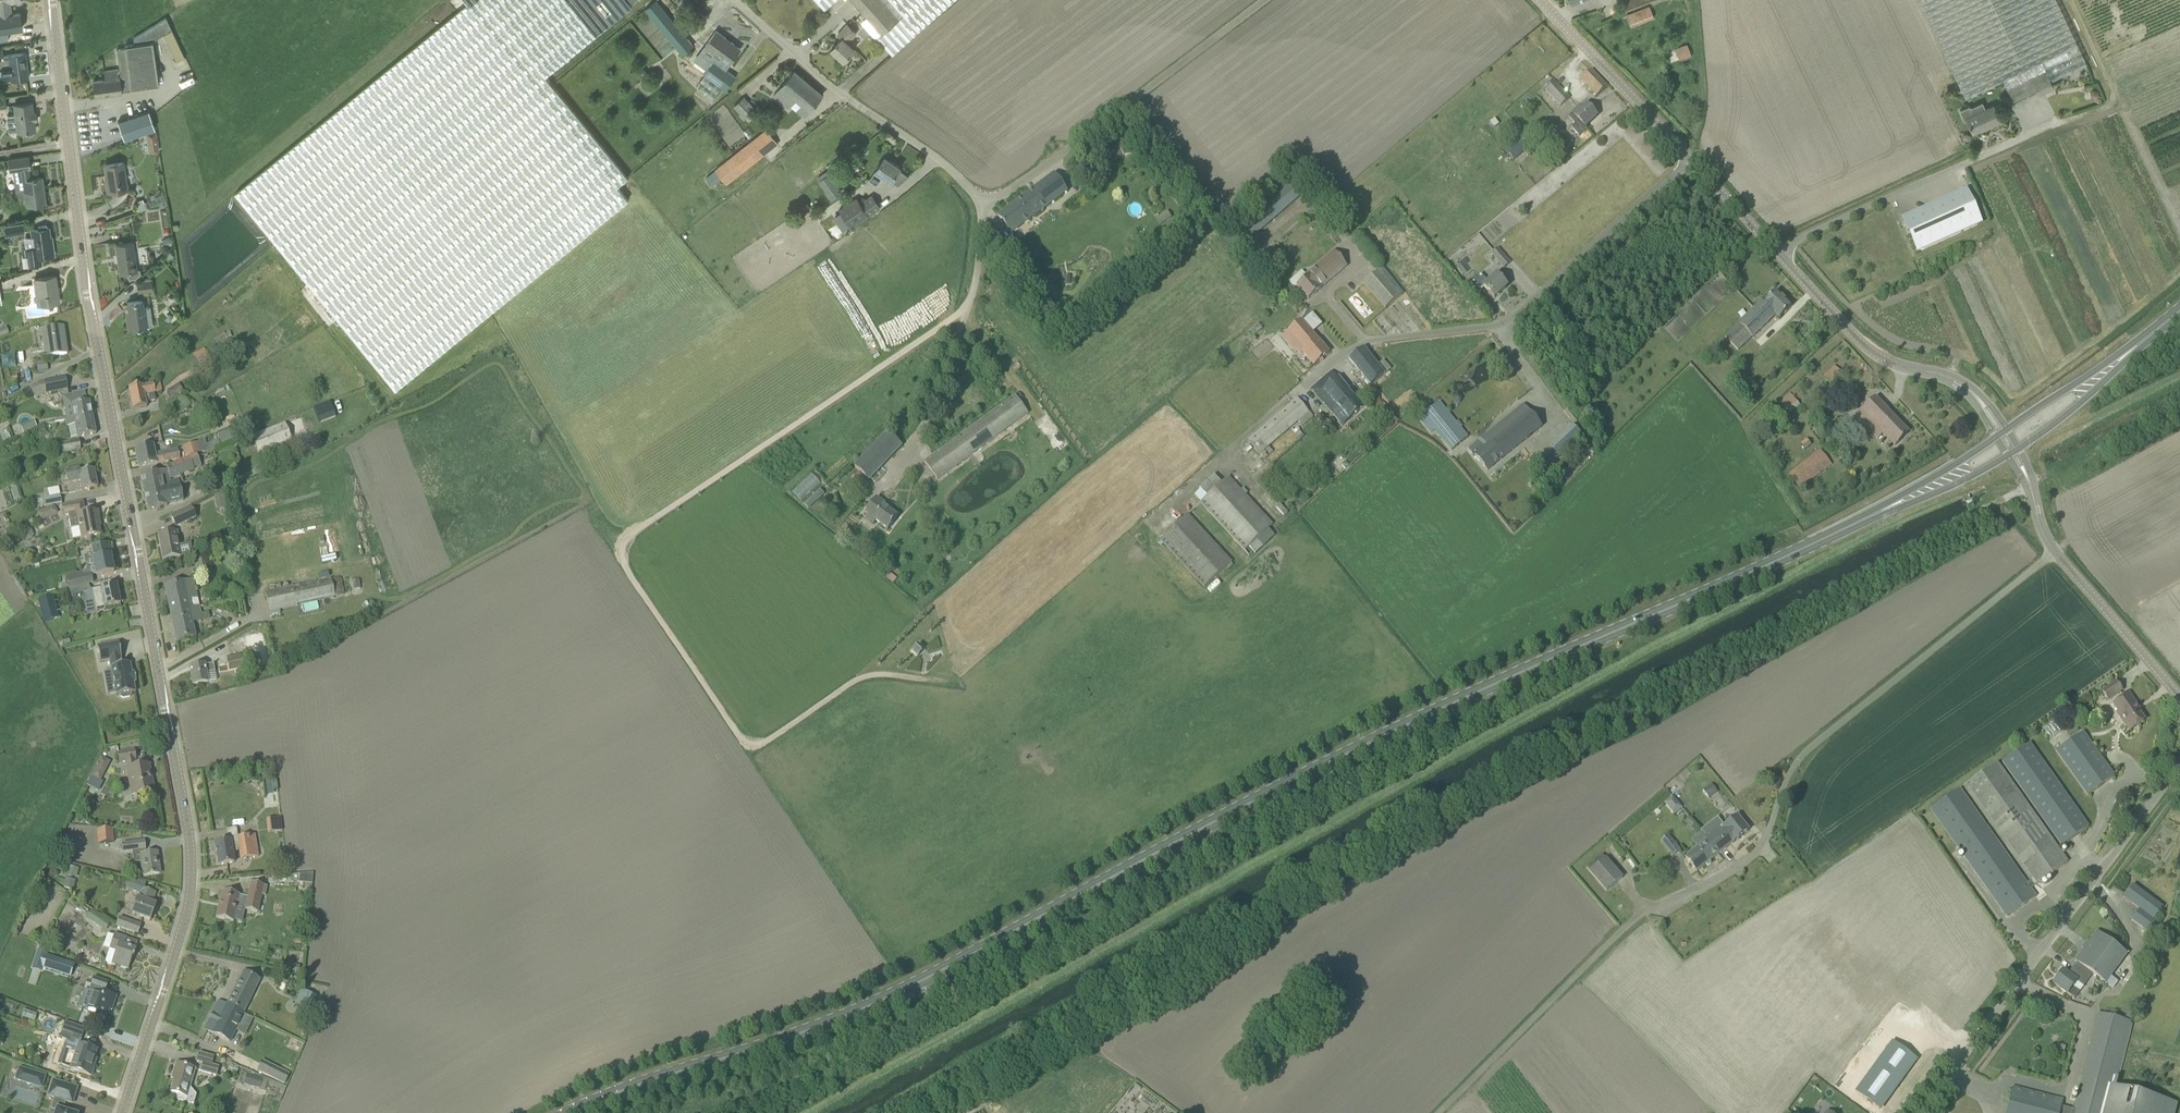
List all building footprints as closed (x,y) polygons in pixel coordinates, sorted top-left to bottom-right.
[(20,0),(0,0),(0,32),(22,28),(20,13),(12,14),(10,2),(20,1),(20,0)] [(629,178),(546,76),(632,5),(628,0),(464,0),(467,4),(235,193),(396,390),(629,199),(618,186),(629,178)] [(694,46),(656,0),(645,9),(682,54),(694,46)] [(882,33),(903,15),(891,0),(853,0),(882,33)] [(903,15),(882,33),(877,38),(892,54),(954,0),(891,0),(903,15)] [(1625,10),(1652,0),(1621,0),(1625,10)] [(2007,89),(2046,71),(2051,81),(2087,64),(2057,0),(1919,0),(1966,98),(2003,80),(2007,89)] [(1649,6),(1626,15),(1631,27),(1654,19),(1649,6)] [(152,42),(164,35),(177,62),(185,58),(172,29),(166,18),(134,38),(134,44),(152,42)] [(848,42),(856,32),(848,24),(838,34),(842,38),(832,49),(844,60),(855,49),(848,42)] [(720,57),(716,62),(721,65),(725,60),(730,64),(741,49),(716,31),(705,46),(720,57)] [(158,84),(152,42),(134,44),(124,45),(125,48),(116,49),(119,69),(122,92),(135,90),(134,88),(158,84)] [(1680,60),(1692,56),(1688,45),(1675,49),(1680,60)] [(8,54),(3,55),(4,58),(0,59),(0,74),(1,80),(11,80),(29,78),(27,68),(26,68),(25,64),(27,64),(25,52),(8,54)] [(736,77),(721,65),(716,62),(714,60),(703,74),(726,91),(736,77)] [(119,69),(104,71),(105,79),(93,81),(95,95),(122,92),(119,69)] [(1603,81),(1592,69),(1581,79),(1597,95),(1608,85),(1603,80),(1603,81)] [(810,110),(823,96),(794,71),(774,96),(788,108),(796,99),(810,110)] [(2054,87),(2051,81),(2046,71),(2007,89),(2015,105),(2054,87)] [(710,99),(717,91),(703,77),(695,85),(710,99)] [(1569,98),(1559,87),(1554,81),(1545,89),(1561,106),(1569,98)] [(734,107),(746,119),(756,109),(744,96),(734,107)] [(33,129),(34,129),(35,129),(32,102),(14,105),(16,114),(7,115),(10,132),(18,131),(18,132),(25,131),(25,133),(27,134),(32,134),(34,132),(33,129)] [(1587,128),(1585,127),(1597,116),(1586,104),(1581,110),(1578,108),(1572,114),(1568,118),(1575,124),(1571,128),(1579,136),(1587,128)] [(1993,105),(1986,109),(1975,113),(1972,107),(1969,106),(1960,110),(1964,120),(1967,119),(1973,132),(1986,126),(1986,128),(2001,121),(1993,105)] [(149,110),(118,121),(124,139),(155,128),(149,110)] [(1499,124),(1495,119),(1490,122),(1491,123),(1495,128),(1499,124)] [(727,185),(777,145),(779,144),(767,129),(715,170),(706,177),(713,186),(722,179),(727,185)] [(157,139),(156,134),(151,135),(151,140),(150,140),(152,153),(160,152),(158,139),(157,139)] [(1104,149),(1109,159),(1127,151),(1122,140),(1104,149)] [(1519,141),(1506,153),(1513,161),(1526,150),(1519,141)] [(876,170),(869,179),(869,180),(877,185),(884,175),(891,180),(901,167),(885,156),(875,170),(876,170)] [(123,162),(106,165),(107,175),(108,175),(109,179),(106,179),(108,191),(127,188),(123,162)] [(27,205),(46,203),(42,177),(30,178),(28,168),(31,167),(30,167),(13,169),(16,193),(17,195),(19,197),(21,198),(24,198),(26,198),(27,205)] [(1054,174),(1010,207),(998,216),(1011,234),(1068,191),(1054,174)] [(828,175),(818,181),(831,199),(840,192),(828,175)] [(1239,248),(1306,190),(1308,188),(1297,176),(1228,236),(1239,248)] [(880,207),(872,196),(861,204),(857,198),(839,210),(852,228),(880,207)] [(1968,228),(1955,197),(1905,220),(1919,250),(1968,228)] [(1168,211),(1161,215),(1166,222),(1172,218),(1168,211)] [(6,236),(24,234),(23,223),(4,225),(6,236)] [(50,238),(49,227),(48,228),(47,225),(39,226),(39,229),(32,230),(34,248),(25,249),(26,255),(22,256),(23,266),(42,263),(41,256),(53,255),(53,254),(55,254),(53,245),(52,245),(51,243),(49,243),(49,238),(50,238)] [(119,261),(120,273),(137,270),(132,241),(116,244),(118,258),(119,258),(119,261)] [(1504,268),(1510,263),(1497,249),(1491,254),(1504,268)] [(1347,266),(1334,251),(1306,275),(1308,277),(1297,287),(1308,300),(1321,289),(1320,289),(1347,266)] [(1400,295),(1379,270),(1364,282),(1385,308),(1400,295)] [(1488,282),(1481,274),(1471,283),(1479,292),(1484,287),(1494,298),(1507,287),(1497,275),(1488,282)] [(40,305),(60,302),(58,292),(57,292),(56,289),(58,288),(56,275),(34,278),(37,297),(39,296),(40,305)] [(139,291),(152,289),(151,281),(137,283),(139,291)] [(1356,291),(1342,302),(1360,323),(1374,311),(1356,291)] [(1779,319),(1791,306),(1776,291),(1764,303),(1762,301),(1724,337),(1738,351),(1775,315),(1779,319)] [(142,300),(140,300),(128,302),(130,317),(127,317),(129,329),(146,326),(142,300)] [(1329,353),(1302,321),(1301,320),(1288,332),(1298,343),(1292,349),(1295,353),(1300,349),(1314,366),(1329,353)] [(46,357),(67,354),(65,341),(64,341),(63,337),(65,337),(63,327),(42,330),(46,357)] [(220,351),(231,345),(224,333),(213,340),(220,351)] [(199,366),(210,360),(204,348),(192,355),(199,366)] [(1364,348),(1349,361),(1369,387),(1385,374),(1364,348)] [(47,371),(46,362),(34,363),(35,372),(47,371)] [(1824,375),(1831,382),(1840,372),(1833,366),(1824,375)] [(1332,371),(1311,389),(1332,413),(1337,408),(1348,420),(1363,407),(1338,378),(1338,379),(1332,371)] [(62,392),(63,397),(68,420),(66,420),(67,426),(75,424),(78,438),(96,434),(89,402),(86,402),(84,393),(68,396),(64,377),(39,383),(30,387),(36,399),(43,395),(46,394),(46,395),(62,392)] [(143,386),(129,389),(133,410),(147,407),(146,402),(155,401),(154,393),(155,393),(161,392),(160,383),(143,386)] [(179,384),(166,391),(171,399),(183,391),(179,384)] [(1781,402),(1791,415),(1801,407),(1792,394),(1781,402)] [(964,434),(934,456),(925,462),(937,480),(968,457),(979,449),(1029,414),(1016,396),(967,432),(966,431),(963,433),(964,434)] [(1909,433),(1875,398),(1856,417),(1878,440),(1883,434),(1895,446),(1909,433)] [(1439,403),(1423,416),(1451,451),(1467,438),(1439,403)] [(192,413),(203,414),(203,405),(193,404),(192,413)] [(1541,427),(1523,405),(1481,439),(1487,446),(1475,456),(1487,471),(1541,427)] [(291,440),(291,439),(300,435),(294,421),(285,424),(252,436),(259,453),(291,440)] [(1574,426),(1552,446),(1541,456),(1550,465),(1561,456),(1583,435),(1574,426)] [(855,467),(869,480),(902,445),(888,432),(855,467)] [(206,439),(181,448),(184,457),(192,454),(199,453),(210,450),(206,439)] [(63,454),(81,450),(79,440),(61,444),(63,454)] [(153,445),(135,448),(139,468),(180,459),(178,449),(155,454),(153,445)] [(1789,475),(1800,489),(1831,464),(1821,451),(1789,475)] [(167,470),(140,476),(148,510),(184,502),(179,480),(171,482),(170,479),(194,470),(193,468),(199,466),(196,458),(190,460),(189,457),(167,466),(167,470)] [(94,470),(80,472),(79,468),(65,471),(67,483),(80,481),(82,491),(97,488),(94,470)] [(859,473),(849,482),(844,486),(848,491),(853,487),(857,492),(867,483),(859,473)] [(810,474),(791,492),(800,501),(819,483),(810,474)] [(1272,525),(1228,477),(1201,503),(1245,551),(1272,525)] [(808,509),(823,495),(824,495),(820,490),(804,504),(808,509)] [(44,498),(44,499),(37,501),(38,508),(62,503),(60,495),(44,498)] [(865,513),(876,521),(888,530),(898,517),(884,506),(886,504),(877,497),(865,513)] [(76,513),(78,528),(71,529),(73,540),(82,538),(100,535),(97,521),(99,520),(97,511),(84,513),(82,503),(63,507),(64,515),(76,513)] [(53,506),(46,510),(50,517),(57,513),(53,506)] [(171,515),(171,517),(176,527),(195,518),(190,506),(171,515)] [(1232,562),(1188,514),(1160,540),(1204,587),(1232,562)] [(21,534),(24,540),(28,542),(32,540),(34,536),(31,530),(27,528),(23,530),(21,534)] [(159,535),(163,560),(181,556),(176,531),(159,535)] [(96,576),(114,572),(111,555),(110,555),(108,544),(91,547),(94,558),(93,559),(96,576)] [(197,575),(211,572),(208,558),(194,561),(197,575)] [(75,588),(93,584),(90,571),(65,577),(69,590),(70,589),(75,588)] [(164,586),(167,596),(176,641),(195,637),(192,622),(200,621),(197,607),(199,607),(193,580),(164,586)] [(297,605),(335,597),(331,580),(293,588),(293,587),(265,593),(269,612),(297,606),(297,605)] [(119,597),(116,585),(101,588),(93,590),(92,590),(96,612),(106,610),(105,608),(120,605),(120,603),(123,602),(122,596),(119,597)] [(268,662),(261,635),(247,639),(254,666),(268,662)] [(136,683),(136,680),(135,676),(134,673),(132,673),(130,664),(122,665),(121,659),(118,643),(97,647),(100,663),(110,661),(115,691),(116,695),(116,696),(117,696),(120,696),(121,697),(123,699),(130,698),(131,695),(131,694),(135,693),(134,683),(135,683),(136,683)] [(204,665),(190,668),(193,685),(207,683),(206,674),(215,672),(213,665),(205,666),(204,665)] [(2108,700),(2122,691),(2116,683),(2102,692),(2108,700)] [(2120,717),(2130,731),(2144,721),(2135,708),(2137,706),(2128,694),(2113,705),(2121,716),(2120,717)] [(2083,732),(2082,733),(2056,751),(2088,796),(2114,777),(2083,732)] [(2003,762),(2062,846),(2089,827),(2029,744),(2003,762)] [(134,751),(123,753),(117,754),(119,764),(124,763),(130,795),(154,791),(149,765),(135,767),(133,760),(135,760),(134,751)] [(109,762),(101,758),(97,765),(106,770),(109,762)] [(1931,809),(2007,917),(2036,897),(2030,889),(2067,863),(1996,763),(1964,786),(2032,881),(2027,884),(1960,789),(1931,809)] [(1709,799),(1717,793),(1711,785),(1703,790),(1709,799)] [(1673,814),(1682,807),(1672,795),(1663,802),(1673,814)] [(1697,872),(1719,854),(1749,831),(1738,816),(1724,826),(1719,819),(1702,833),(1707,840),(1685,858),(1697,872)] [(98,845),(113,843),(112,828),(97,830),(98,845)] [(234,863),(232,853),(240,852),(241,860),(258,857),(255,835),(238,838),(238,843),(231,844),(230,841),(215,843),(219,866),(234,863)] [(1661,842),(1672,857),(1680,851),(1668,836),(1661,842)] [(140,851),(141,855),(144,876),(160,874),(158,864),(157,864),(157,860),(158,860),(157,853),(146,854),(144,842),(122,845),(123,853),(140,851)] [(1621,860),(1622,859),(1628,854),(1618,842),(1611,847),(1621,860)] [(1607,891),(1616,884),(1622,878),(1605,858),(1590,872),(1607,891)] [(222,891),(218,907),(216,919),(224,920),(225,922),(229,923),(231,922),(233,922),(235,912),(237,913),(238,907),(245,909),(245,910),(257,913),(261,895),(265,896),(267,887),(251,883),(248,898),(239,896),(239,895),(222,891)] [(2139,910),(2131,920),(2152,936),(2160,925),(2153,920),(2162,907),(2141,892),(2132,885),(2123,898),(2139,910)] [(132,914),(150,921),(155,905),(151,904),(155,894),(142,889),(138,899),(137,899),(132,914)] [(120,918),(117,926),(137,934),(140,926),(120,918)] [(2077,963),(2068,975),(2076,982),(2083,987),(2092,974),(2105,984),(2127,954),(2096,932),(2088,943),(2088,944),(2089,943),(2094,947),(2089,954),(2083,951),(2084,950),(2083,949),(2075,961),(2077,963)] [(105,963),(118,967),(128,970),(132,958),(133,958),(136,950),(124,946),(127,938),(114,934),(105,963)] [(2149,970),(2156,960),(2154,958),(2157,954),(2146,947),(2136,961),(2149,970)] [(64,976),(68,962),(47,955),(47,954),(38,951),(32,967),(42,970),(42,968),(64,976)] [(286,972),(298,974),(300,965),(287,963),(286,972)] [(2072,987),(2076,982),(2068,975),(2062,971),(2053,984),(2067,994),(2074,999),(2079,992),(2072,987)] [(205,1030),(229,1042),(260,980),(243,972),(227,1005),(219,1001),(205,1030)] [(95,1016),(106,1020),(109,1010),(112,1011),(116,997),(103,992),(106,983),(93,978),(89,992),(94,994),(88,1011),(96,1013),(95,1016)] [(302,990),(295,1006),(310,1013),(317,997),(302,990)] [(2113,1087),(2130,1021),(2099,1013),(2074,1109),(2062,1106),(2063,1100),(2012,1087),(2005,1112),(2106,1112),(2113,1087)] [(79,1045),(84,1029),(64,1023),(59,1039),(70,1043),(67,1051),(76,1054),(71,1070),(91,1076),(95,1065),(92,1064),(97,1051),(79,1045)] [(1915,1059),(1893,1043),(1857,1093),(1879,1109),(1915,1059)] [(203,1063),(203,1064),(201,1072),(216,1076),(218,1068),(203,1063)] [(195,1070),(176,1064),(173,1074),(176,1075),(170,1092),(178,1095),(177,1100),(185,1102),(195,1070)] [(268,1064),(263,1074),(277,1080),(281,1071),(268,1064)] [(32,1085),(35,1074),(35,1073),(19,1068),(15,1080),(32,1085)] [(244,1085),(259,1089),(263,1077),(247,1073),(244,1085)] [(56,1112),(67,1112),(62,1112),(65,1102),(72,1104),(77,1089),(53,1081),(48,1097),(55,1099),(52,1109),(56,1110),(56,1112)] [(2113,1087),(2106,1112),(2175,1112),(2177,1104),(2113,1087)]
